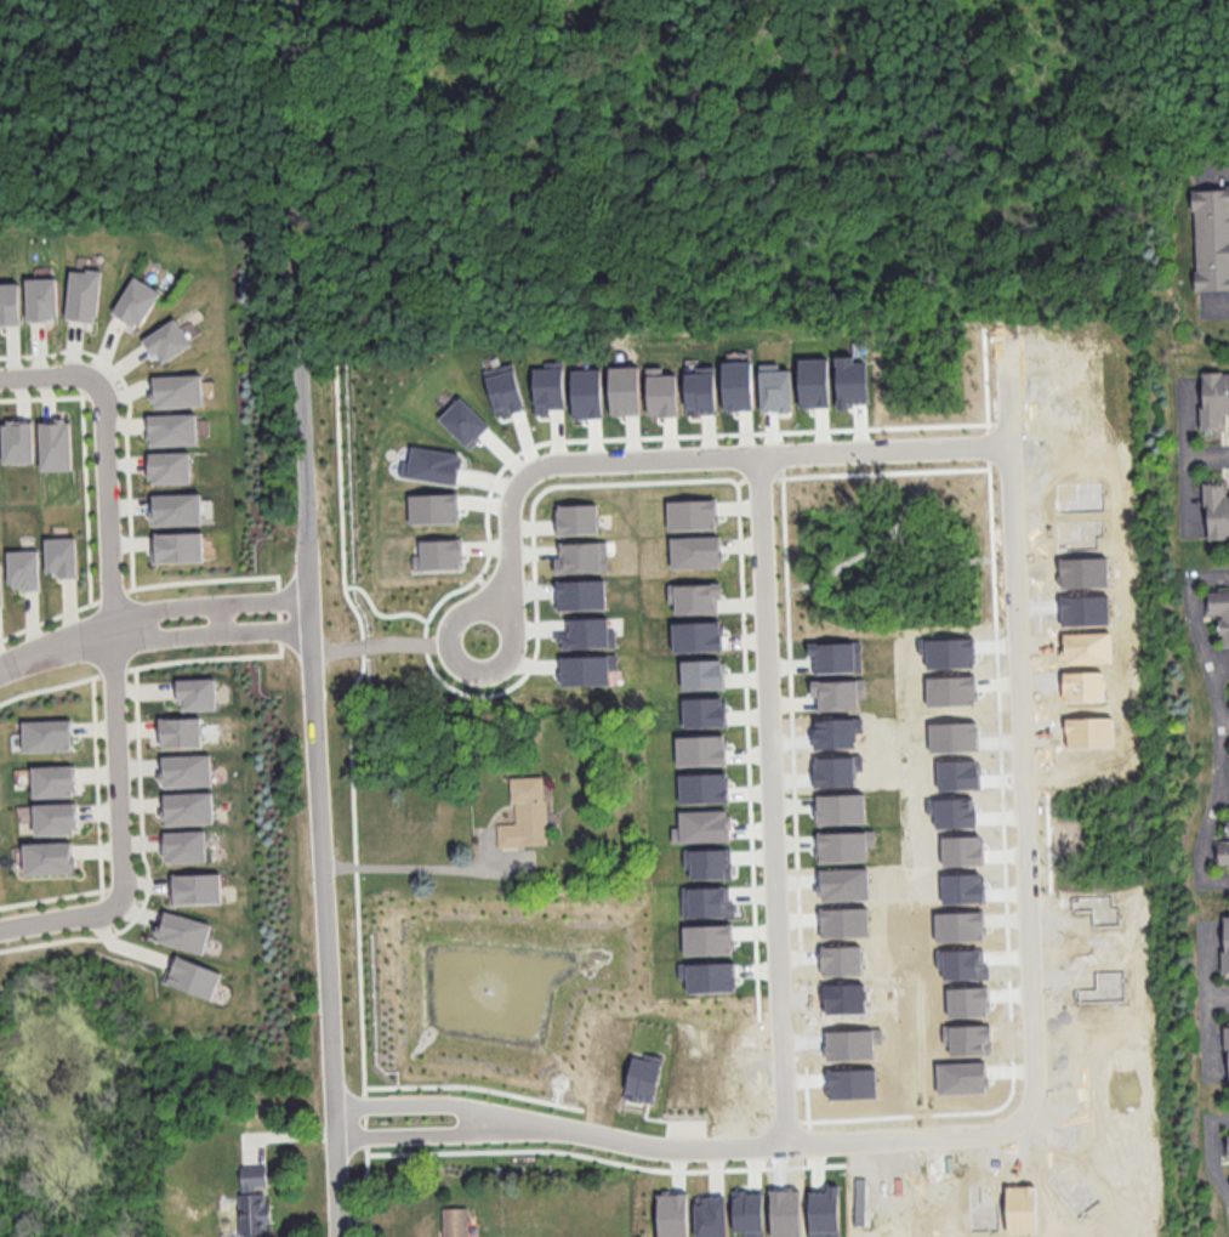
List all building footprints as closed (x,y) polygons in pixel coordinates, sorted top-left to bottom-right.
[(1228,289),(1228,187),(1193,188),(1196,290),(1228,289)] [(102,270),(71,269),(69,320),(100,321),(102,270)] [(141,328),(163,292),(136,275),(114,311),(141,328)] [(59,278),(27,278),(28,321),(60,320),(59,278)] [(22,325),(20,282),(0,283),(0,326),(22,325)] [(159,352),(163,361),(193,347),(179,319),(144,336),(153,355),(159,352)] [(837,409),(850,409),(850,403),(867,402),(866,361),(854,362),(854,355),(836,356),(837,409)] [(799,358),(800,407),(829,406),(828,357),(799,358)] [(564,360),(544,361),(544,367),(534,368),(535,414),(550,414),(550,407),(565,406),(564,360)] [(752,361),(723,362),(724,410),(753,410),(752,361)] [(485,370),(497,416),(526,409),(514,362),(485,370)] [(761,412),(793,411),(792,369),(779,369),(779,363),(760,363),(761,412)] [(639,365),(609,366),(611,415),(640,414),(639,365)] [(685,373),(686,414),(716,414),(715,366),(695,366),(695,372),(685,373)] [(662,367),(647,367),(647,415),(677,415),(678,374),(662,374),(662,367)] [(573,418),(603,417),(602,368),(572,369),(573,418)] [(1202,428),(1224,429),(1224,417),(1228,417),(1228,371),(1202,371),(1202,428)] [(204,406),(203,374),(153,375),(154,407),(204,406)] [(439,419),(470,448),(491,425),(461,396),(439,419)] [(198,413),(150,414),(151,446),(199,445),(198,413)] [(5,464),(36,463),(35,418),(4,419),(5,464)] [(41,420),(42,470),(74,469),(72,419),(41,420)] [(463,454),(414,445),(408,476),(457,485),(463,454)] [(193,483),(192,451),(150,452),(151,484),(193,483)] [(1228,536),(1228,494),(1224,494),(1224,482),(1206,482),(1207,537),(1228,536)] [(201,493),(152,494),(153,526),(202,525),(201,493)] [(411,524),(460,522),(459,493),(410,494),(411,524)] [(717,528),(716,499),(668,500),(669,530),(717,528)] [(599,503),(558,504),(559,534),(599,533),(599,503)] [(1056,520),(1057,550),(1098,549),(1098,537),(1104,537),(1104,518),(1056,520)] [(203,531),(155,533),(156,562),(204,561),(203,531)] [(722,567),(721,536),(671,537),(672,568),(722,567)] [(77,537),(45,538),(46,576),(78,575),(77,537)] [(421,540),(422,555),(415,556),(415,569),(464,569),(463,539),(421,540)] [(556,573),(608,571),(607,541),(560,542),(560,556),(555,557),(556,573)] [(40,549),(8,550),(9,588),(41,588),(40,549)] [(1060,558),(1061,587),(1109,586),(1108,557),(1060,558)] [(605,579),(557,580),(558,610),(606,608),(605,579)] [(717,613),(717,599),(721,599),(721,583),(668,584),(669,603),(675,602),(675,614),(717,613)] [(1227,595),(1227,590),(1206,591),(1208,615),(1220,615),(1223,646),(1228,646),(1228,595),(1227,595)] [(1061,596),(1062,625),(1109,624),(1109,595),(1061,596)] [(560,648),(616,646),(615,629),(608,630),(608,617),(569,619),(569,633),(560,633),(560,648)] [(672,623),(674,652),(722,650),(721,621),(672,623)] [(1062,633),(1063,664),(1113,662),(1112,632),(1062,633)] [(926,638),(927,668),(975,667),(975,638),(926,638)] [(809,642),(809,653),(815,653),(815,672),(862,671),(862,641),(809,642)] [(609,685),(608,655),(560,656),(561,686),(609,685)] [(725,688),(724,659),(682,660),(683,689),(725,688)] [(1063,671),(1064,701),(1104,700),(1104,671),(1063,671)] [(927,676),(927,706),(977,705),(976,675),(927,676)] [(216,678),(178,679),(178,700),(183,700),(184,710),(217,709),(216,678)] [(865,679),(812,680),(812,698),(818,698),(818,710),(859,709),(859,697),(865,697),(865,679)] [(683,698),(684,728),(727,726),(726,697),(683,698)] [(1115,746),(1114,716),(1066,718),(1067,747),(1115,746)] [(203,747),(202,717),(161,718),(162,747),(203,747)] [(856,747),(855,732),(863,732),(863,718),(814,719),(814,748),(856,747)] [(24,720),(25,752),(74,751),(73,719),(24,720)] [(930,752),(978,751),(978,721),(929,723),(930,752)] [(727,764),(726,735),(677,736),(678,766),(727,764)] [(212,754),(162,755),(163,787),(213,786),(212,754)] [(815,757),(816,787),(856,786),(856,770),(863,770),(863,755),(815,757)] [(938,760),(938,790),(980,789),(979,759),(938,760)] [(76,796),(75,765),(33,766),(34,798),(76,796)] [(681,803),(729,802),(728,772),(680,773),(681,803)] [(498,846),(547,844),(545,776),(512,777),(514,822),(498,823),(498,846)] [(164,825),(214,824),(213,792),(163,793),(164,825)] [(817,794),(818,824),(867,822),(866,793),(817,794)] [(977,827),(976,797),(927,799),(927,813),(936,813),(936,828),(977,827)] [(34,804),(35,836),(77,834),(76,802),(34,804)] [(730,840),(730,809),(680,810),(680,827),(673,827),(673,842),(730,840)] [(165,863),(207,862),(206,830),(164,831),(165,863)] [(819,832),(820,862),(869,861),(868,846),(876,845),(876,830),(819,832)] [(943,865),(984,864),(983,835),(942,836),(943,865)] [(1218,840),(1219,862),(1228,862),(1228,840),(1218,840)] [(74,841),(24,843),(26,875),(75,873),(74,841)] [(692,879),(733,878),(732,848),(684,849),(685,868),(691,868),(692,879)] [(821,901),(870,899),(869,868),(820,869),(821,901)] [(984,872),(942,873),(943,903),(985,902),(984,872)] [(222,903),(222,873),(169,874),(170,903),(222,903)] [(683,917),(736,916),(736,901),(730,901),(730,886),(682,887),(683,917)] [(870,936),(869,907),(821,908),(822,938),(870,936)] [(213,923),(164,910),(156,941),(204,954),(213,923)] [(985,940),(984,910),(936,912),(937,942),(985,940)] [(684,955),(734,954),(733,923),(683,925),(684,955)] [(823,975),(863,974),(863,945),(822,945),(823,975)] [(989,978),(989,963),(984,964),(984,948),(943,949),(943,979),(989,978)] [(222,972),(177,956),(167,983),(212,1000),(222,972)] [(679,963),(679,979),(688,979),(688,992),(736,991),(736,962),(679,963)] [(866,1012),(865,983),(825,983),(826,1013),(866,1012)] [(949,1017),(989,1016),(989,986),(948,987),(949,1017)] [(992,1054),(991,1024),(943,1025),(944,1043),(950,1043),(951,1055),(992,1054)] [(826,1059),(875,1058),(875,1043),(882,1042),(882,1029),(826,1030),(826,1059)] [(633,1056),(662,1061),(655,1102),(649,1101),(625,1097),(633,1056)] [(937,1063),(939,1094),(988,1092),(987,1061),(937,1063)] [(877,1097),(877,1068),(829,1069),(830,1098),(877,1097)] [(1075,1214),(1098,1195),(1072,1164),(1049,1183),(1075,1214)] [(271,1220),(271,1204),(267,1204),(267,1165),(241,1165),(241,1235),(265,1235),(265,1220),(271,1220)] [(864,1225),(866,1178),(856,1177),(854,1225),(864,1225)] [(999,1231),(998,1183),(968,1184),(969,1232),(999,1231)] [(839,1184),(827,1185),(827,1189),(809,1190),(810,1236),(840,1236),(839,1184)] [(1036,1185),(1006,1185),(1008,1233),(1037,1233),(1036,1185)] [(801,1188),(771,1189),(772,1236),(801,1236),(801,1188)] [(734,1190),(734,1232),(745,1232),(745,1236),(762,1236),(763,1236),(763,1191),(734,1190)] [(659,1236),(688,1236),(688,1193),(658,1193),(659,1236)] [(726,1195),(695,1196),(696,1236),(728,1236),(726,1195)] [(469,1207),(443,1207),(443,1236),(469,1236),(469,1207)]
